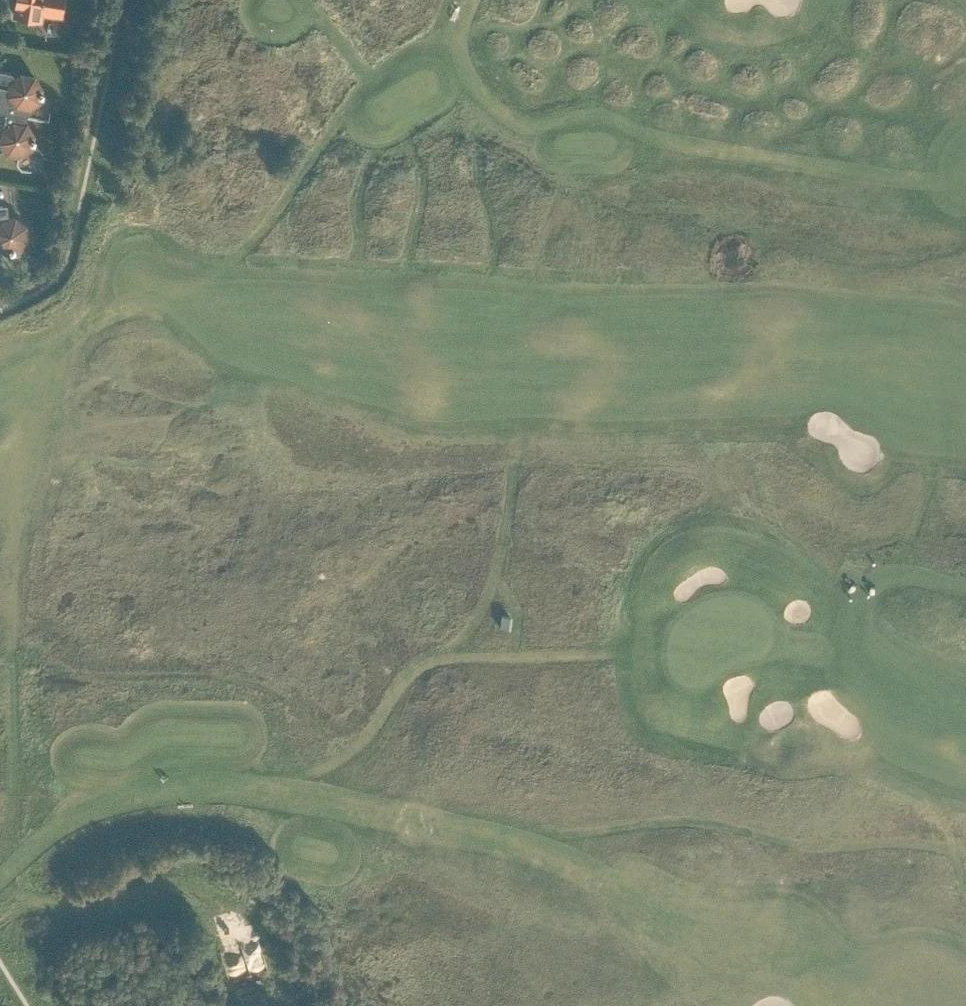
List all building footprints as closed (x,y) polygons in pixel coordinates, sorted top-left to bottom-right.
[(15,17),(39,21),(40,12),(61,16),(64,0),(16,0),(15,4),(17,4),(15,17)] [(27,116),(28,108),(39,101),(40,96),(42,97),(43,93),(41,92),(41,88),(34,77),(21,75),(15,79),(11,73),(0,71),(0,81),(10,83),(8,92),(0,91),(0,111),(27,116)] [(0,111),(0,132),(1,132),(0,139),(0,151),(4,148),(7,153),(20,155),(31,148),(32,143),(34,144),(35,140),(32,139),(33,135),(26,124),(27,116),(0,111)] [(0,206),(0,247),(5,251),(10,251),(10,253),(14,252),(14,250),(18,250),(27,239),(25,226),(15,218),(4,219),(3,205),(0,206)] [(500,615),(498,628),(510,630),(512,617),(500,615)]
